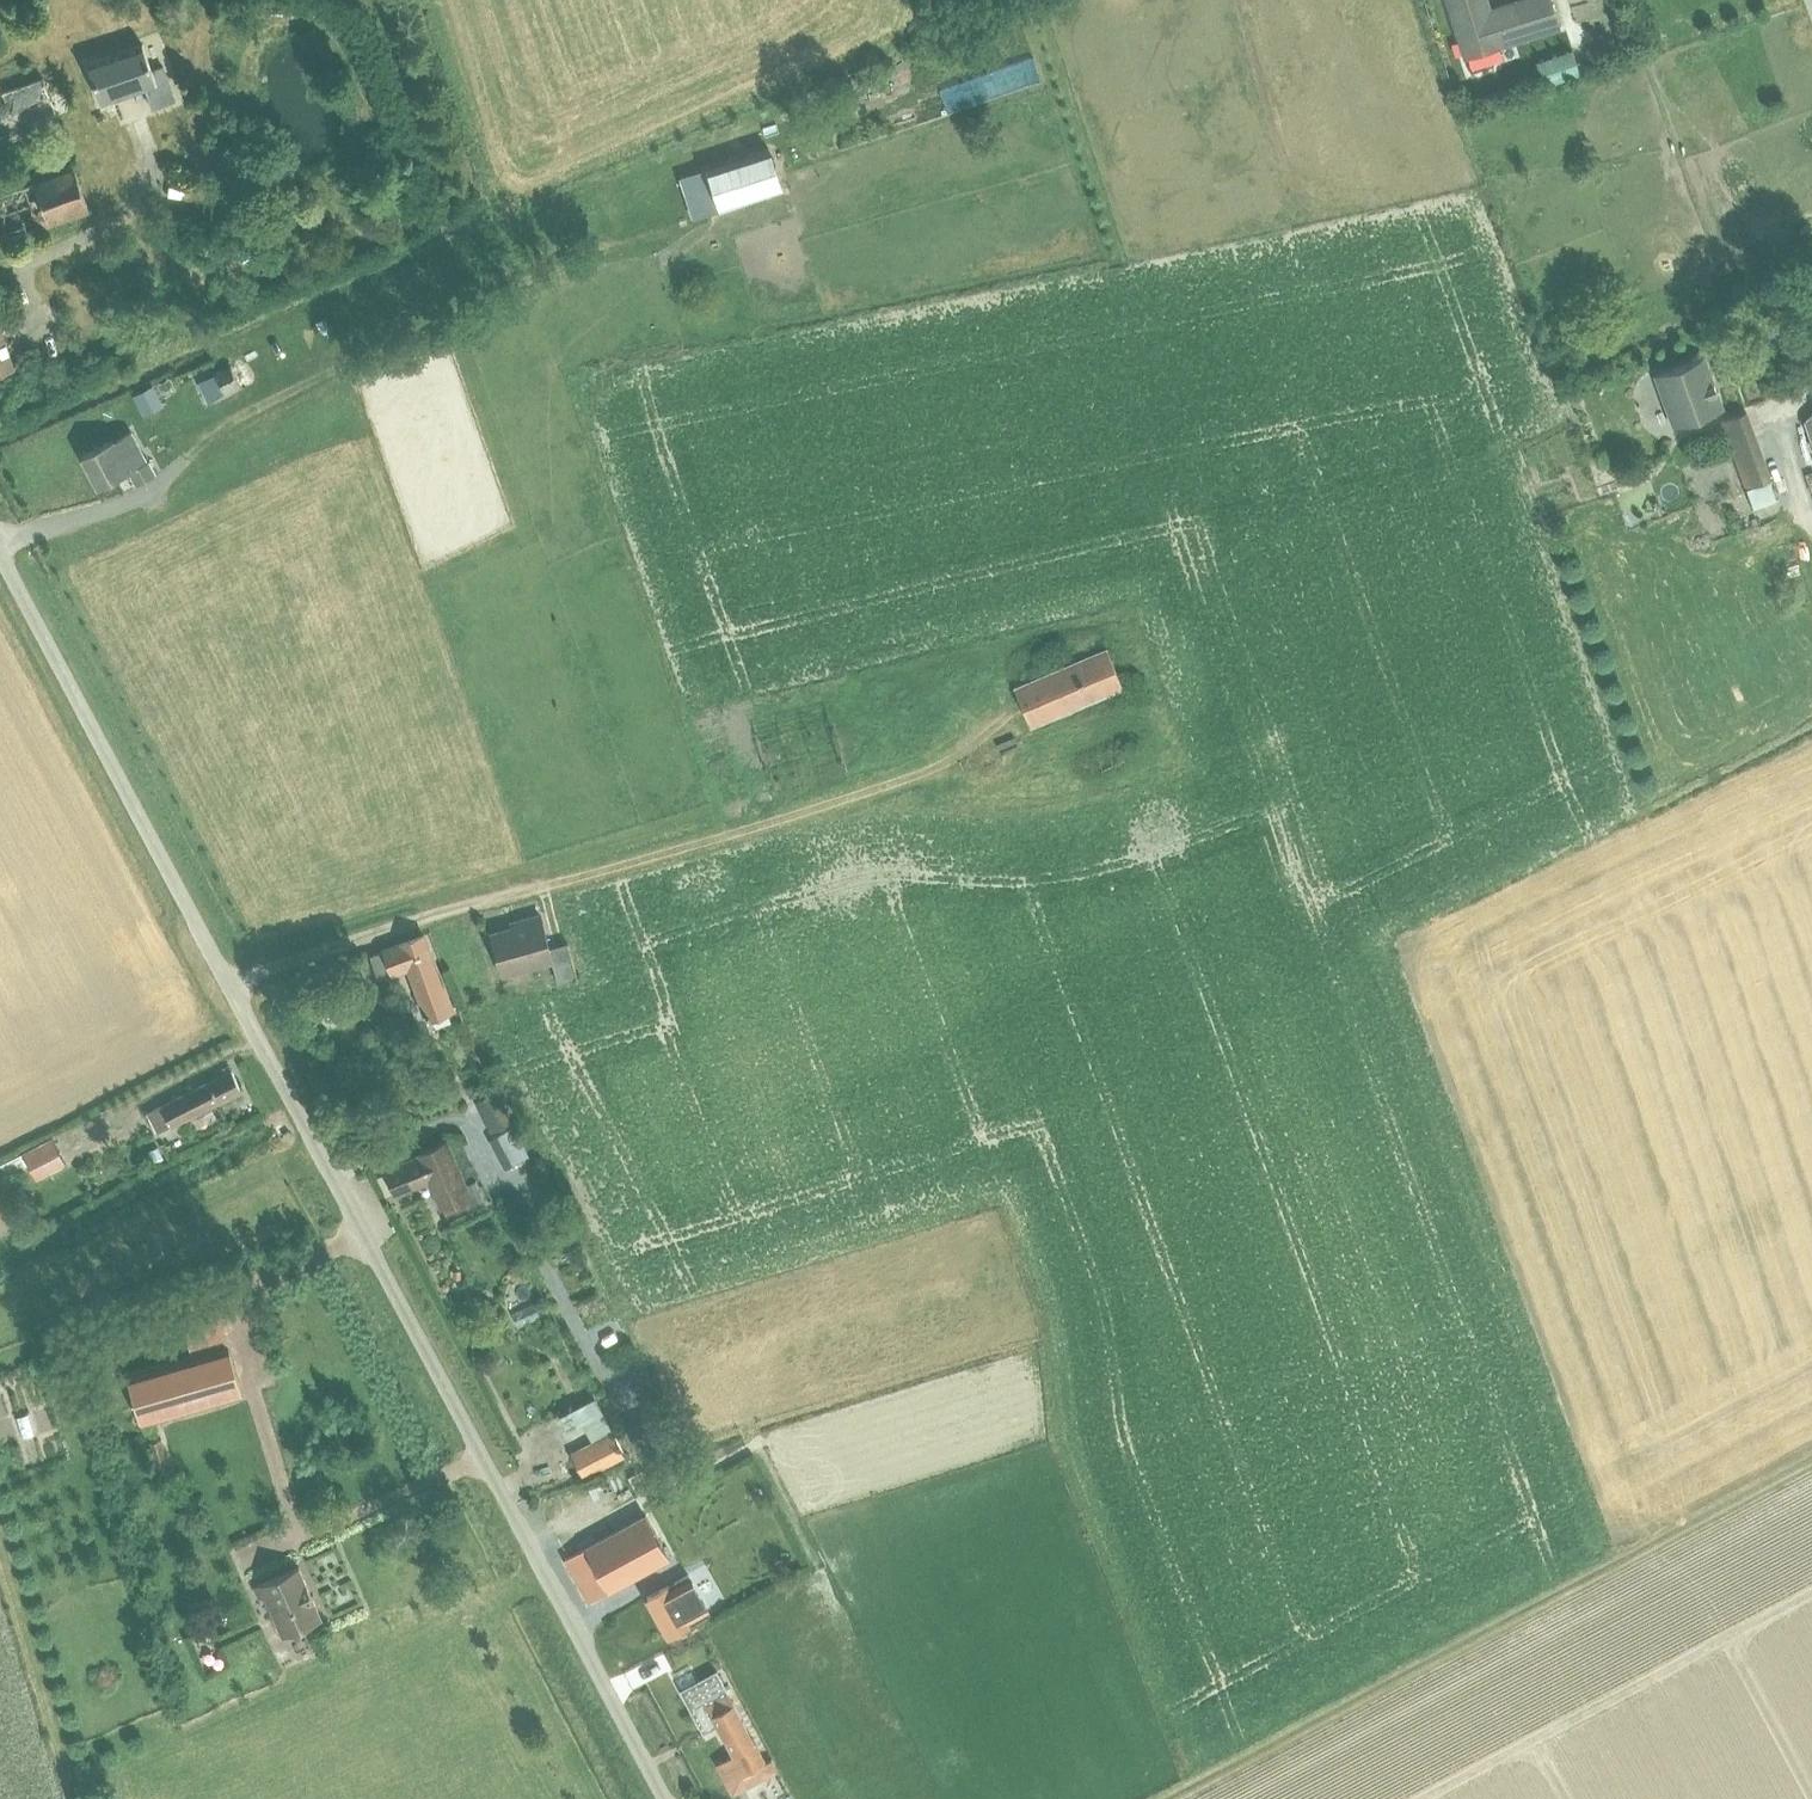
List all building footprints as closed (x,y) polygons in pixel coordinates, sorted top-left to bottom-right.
[(1514,2),(1490,10),(1486,0),(1448,0),(1465,56),(1559,27),(1550,0),(1520,0),(1514,2)] [(148,88),(155,109),(176,102),(165,67),(154,71),(145,45),(90,63),(104,103),(148,88)] [(1574,47),(1539,60),(1547,83),(1583,71),(1574,47)] [(56,115),(45,79),(0,94),(0,133),(56,115)] [(769,146),(706,166),(686,172),(699,214),(782,189),(769,146)] [(89,213),(76,171),(0,196),(0,242),(89,213)] [(15,370),(0,327),(0,375),(15,370)] [(1703,357),(1657,373),(1659,379),(1657,382),(1661,392),(1664,394),(1676,426),(1722,409),(1703,357)] [(138,485),(158,474),(150,460),(148,461),(132,431),(83,457),(100,489),(130,472),(138,485)] [(1756,438),(1731,447),(1753,507),(1776,498),(1770,479),(1771,479),(1756,438)] [(1014,688),(1030,728),(1123,691),(1107,651),(1014,688)] [(551,961),(557,983),(577,977),(567,942),(549,948),(540,916),(524,920),(525,925),(491,934),(503,974),(551,961)] [(423,937),(370,956),(378,978),(409,967),(428,1019),(453,1010),(444,986),(442,987),(423,937)] [(157,1133),(241,1090),(231,1070),(147,1113),(157,1133)] [(495,1094),(475,1103),(493,1141),(513,1132),(495,1094)] [(22,1153),(0,1165),(0,1167),(5,1177),(28,1165),(36,1179),(65,1164),(52,1138),(22,1153)] [(385,1172),(395,1196),(430,1182),(441,1207),(466,1197),(445,1145),(419,1156),(420,1158),(385,1172)] [(158,1147),(150,1151),(155,1160),(163,1156),(158,1147)] [(481,1191),(466,1197),(471,1208),(485,1202),(481,1191)] [(142,1423),(242,1394),(220,1316),(183,1327),(191,1355),(128,1373),(142,1423)] [(572,1454),(582,1474),(621,1454),(612,1435),(572,1454)] [(163,1478),(174,1475),(163,1439),(152,1442),(163,1478)] [(628,1475),(637,1494),(655,1485),(646,1466),(628,1475)] [(563,1558),(587,1603),(669,1558),(645,1514),(563,1558)] [(282,1636),(321,1619),(298,1566),(253,1586),(258,1597),(264,1595),(282,1636)] [(647,1596),(669,1635),(709,1613),(688,1574),(647,1596)] [(716,1672),(681,1691),(703,1733),(717,1725),(733,1755),(718,1763),(728,1782),(765,1762),(716,1672)]
